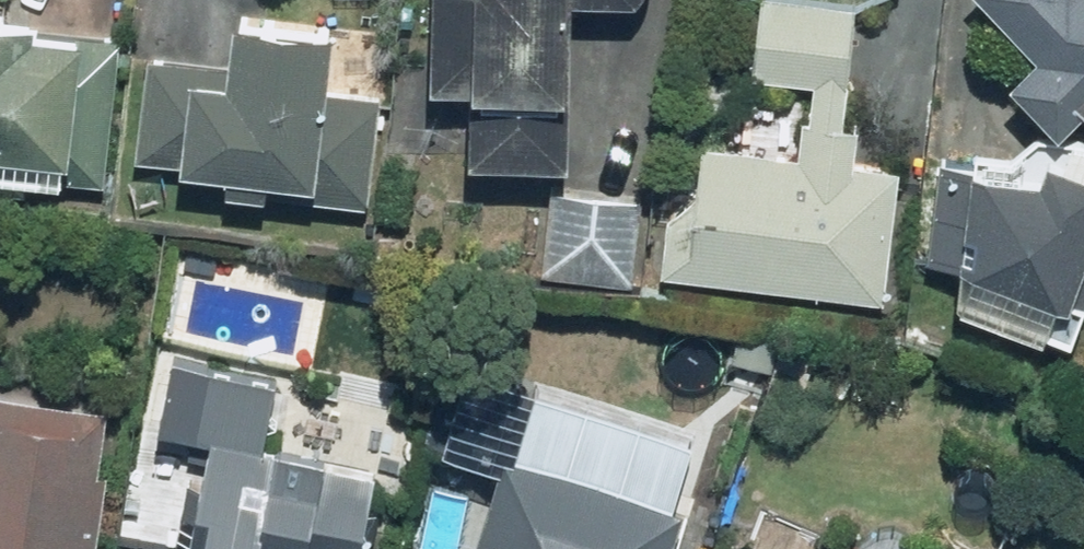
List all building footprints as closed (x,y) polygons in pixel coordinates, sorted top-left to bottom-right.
[(428,86),(464,88),(462,159),(563,163),(569,0),(431,0),(428,86)] [(659,272),(884,298),(899,167),(853,161),(857,126),(842,125),(856,4),(823,0),(761,0),(751,78),(808,84),(800,155),(701,143),(694,200),(668,197),(659,272)] [(1006,80),(1053,130),(1080,104),(1083,108),(1083,0),(983,0),(1034,53),(1006,80)] [(223,65),(148,56),(136,161),(224,172),(222,190),(368,207),(381,93),(326,87),(333,31),(228,19),(223,65)] [(0,20),(0,191),(27,194),(29,177),(101,186),(120,35),(0,20)] [(946,294),(1076,340),(1083,317),(1083,141),(1039,130),(1022,155),(941,156),(935,203),(969,228),(946,294)] [(642,200),(551,190),(542,270),(633,280),(642,200)] [(204,368),(202,381),(195,380),(187,426),(193,428),(192,437),(204,439),(196,486),(186,484),(180,514),(190,516),(184,548),(359,548),(372,476),(319,466),(321,456),(264,445),(276,380),(204,368)] [(526,388),(473,548),(669,548),(682,509),(672,506),(693,443),(526,388)] [(0,395),(0,548),(95,548),(116,413),(0,395)]
